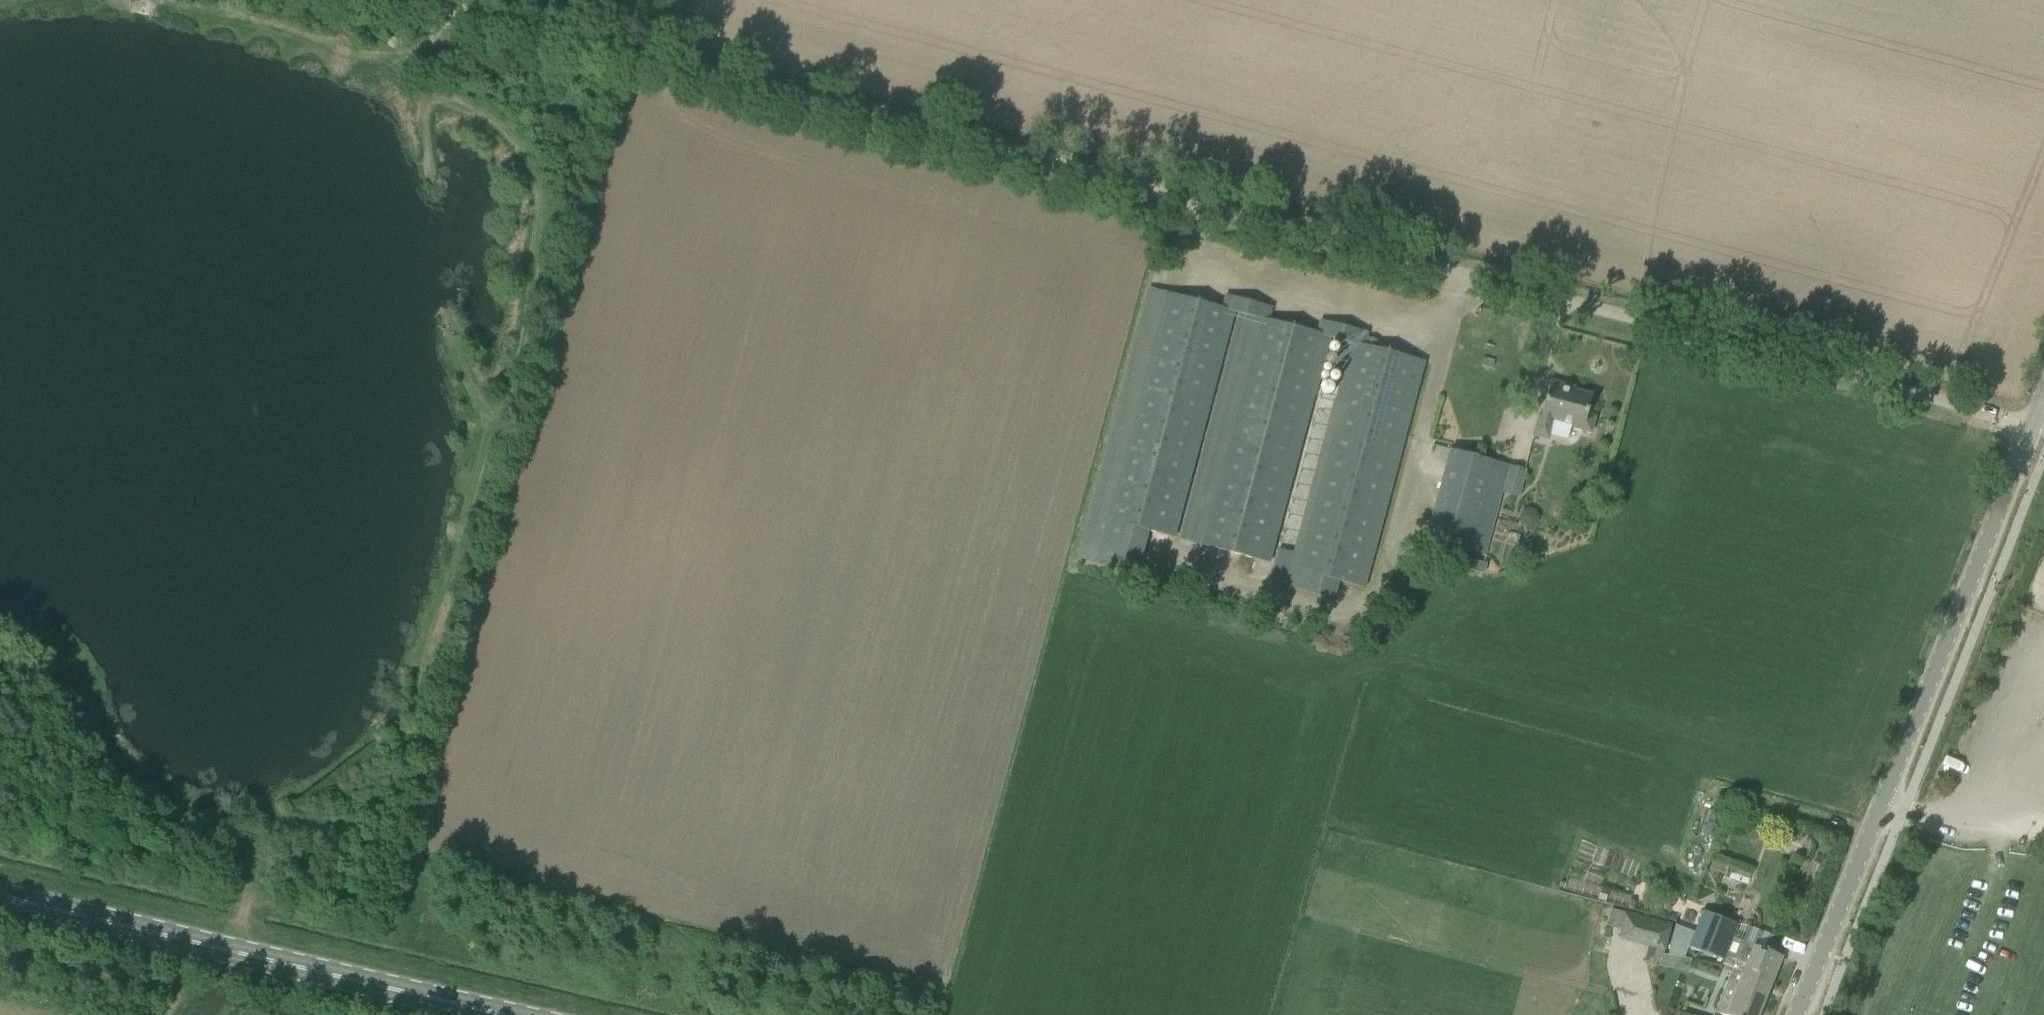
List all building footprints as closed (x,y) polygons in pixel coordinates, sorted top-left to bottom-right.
[(1090,561),(1102,518),(1174,537),(1233,312),(1234,311),(1222,308),(1147,288),(1076,557),(1090,561)] [(1272,307),(1225,295),(1222,308),(1234,311),(1233,312),(1238,313),(1257,318),(1257,317),(1268,320),(1272,307)] [(1238,313),(1178,538),(1269,562),(1328,337),(1329,336),(1317,333),(1268,320),(1257,317),(1257,318),(1238,313)] [(1367,332),(1321,320),(1317,333),(1329,336),(1328,337),(1352,343),(1352,342),(1364,345),(1367,332)] [(1338,581),(1364,588),(1424,361),(1364,345),(1352,342),(1352,343),(1336,402),(1318,397),(1270,581),(1334,598),(1338,581)] [(1587,414),(1592,395),(1565,388),(1566,385),(1550,381),(1540,417),(1538,416),(1532,436),(1547,440),(1552,420),(1571,425),(1570,428),(1591,433),(1595,417),(1587,414)] [(1485,555),(1503,484),(1508,465),(1450,449),(1426,539),(1485,555)] [(1679,910),(1673,909),(1677,894),(1665,891),(1658,915),(1676,920),(1679,910)] [(1612,908),(1608,926),(1621,930),(1620,938),(1648,945),(1665,949),(1671,925),(1672,924),(1612,908)] [(1703,912),(1689,947),(1723,961),(1733,938),(1738,926),(1703,912)] [(1731,978),(1768,992),(1782,957),(1763,949),(1733,938),(1723,961),(1722,965),(1732,968),(1728,977),(1731,978)] [(1731,978),(1728,977),(1715,1012),(1724,1014),(1759,1014),(1768,992),(1731,978)]
